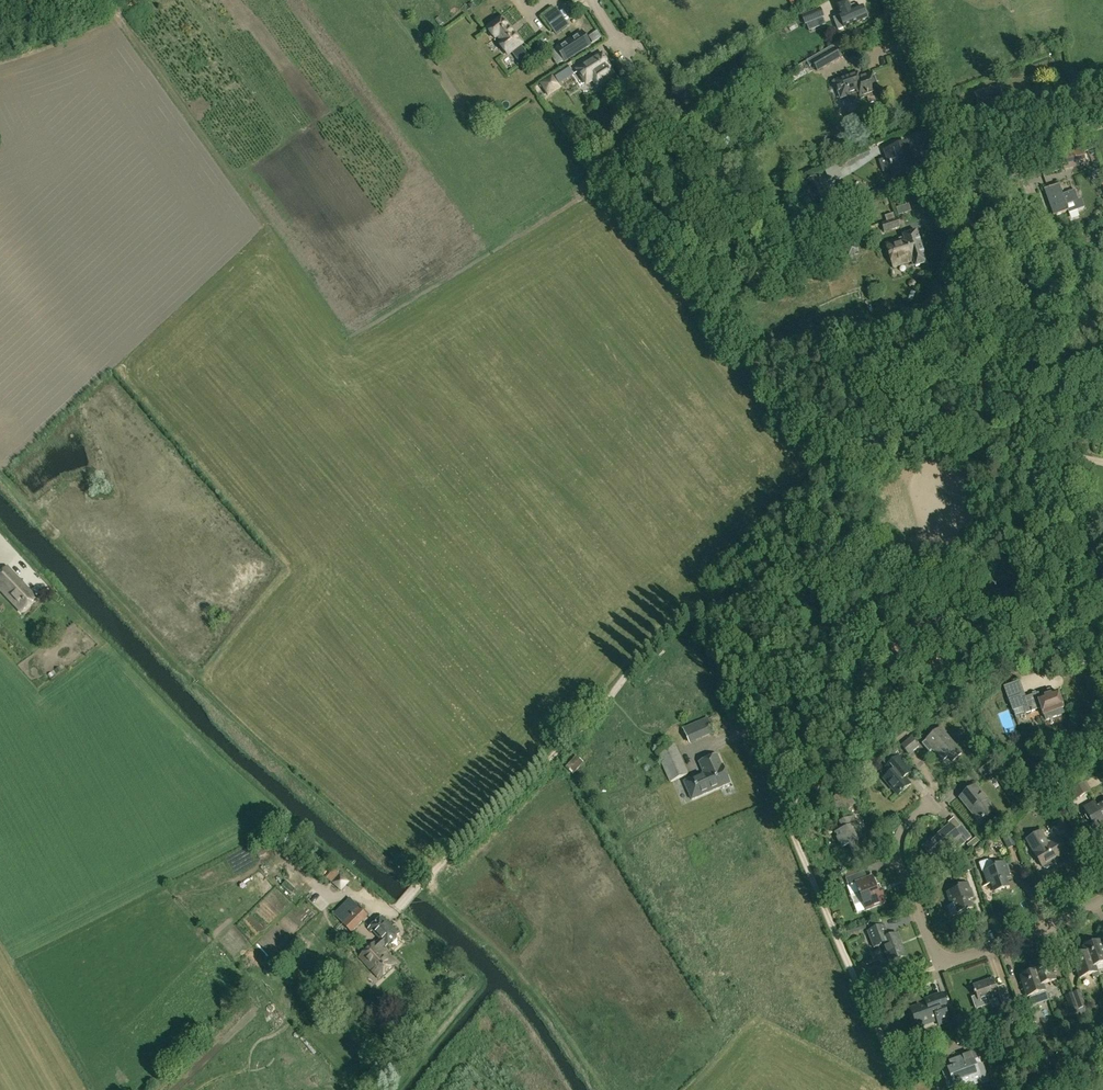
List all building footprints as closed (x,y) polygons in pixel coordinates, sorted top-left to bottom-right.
[(844,28),(867,19),(862,6),(854,10),(853,6),(851,7),(848,0),(836,5),(840,15),(839,16),(840,16),(834,18),(839,30),(844,27),(844,28)] [(542,17),(555,36),(570,25),(556,7),(542,17)] [(821,8),(801,15),(805,25),(824,17),(821,8)] [(524,44),(502,15),(486,28),(496,41),(499,39),(501,42),(498,44),(508,57),(524,44)] [(434,20),(439,26),(444,22),(439,16),(434,20)] [(542,34),(548,30),(543,22),(538,25),(542,34)] [(550,54),(555,62),(557,65),(564,61),(565,63),(592,45),(582,30),(555,48),(557,50),(550,54)] [(841,58),(835,45),(808,61),(811,66),(814,64),(819,72),(841,58)] [(527,65),(534,58),(527,50),(520,57),(527,65)] [(597,88),(617,75),(603,54),(585,66),(586,67),(579,71),(587,84),(592,81),(597,88)] [(553,75),(542,83),(550,94),(561,86),(558,83),(576,75),(573,68),(554,77),(553,75)] [(795,81),(806,75),(803,69),(792,75),(795,81)] [(868,96),(871,104),(883,99),(874,74),(861,79),(859,74),(834,83),(838,94),(858,87),(862,95),(859,96),(860,99),(868,96)] [(724,124),(712,130),(714,133),(712,133),(716,139),(720,137),(720,138),(729,133),(724,124)] [(669,144),(677,139),(675,135),(666,140),(669,144)] [(895,176),(914,170),(906,144),(887,150),(891,163),(890,164),(891,166),(892,166),(895,176)] [(1064,152),(1067,164),(1087,160),(1085,147),(1064,152)] [(745,158),(742,153),(740,148),(728,153),(732,164),(745,158)] [(816,176),(806,180),(816,202),(826,197),(816,176)] [(1061,185),(1045,190),(1054,217),(1068,212),(1069,214),(1085,208),(1081,199),(1080,199),(1076,191),(1064,195),(1061,185)] [(901,228),(899,219),(895,220),(894,215),(893,214),(892,214),(885,217),(887,222),(882,224),(885,233),(901,228)] [(1081,226),(1095,222),(1094,217),(1079,221),(1081,226)] [(894,268),(915,262),(917,267),(928,264),(919,231),(905,235),(906,238),(887,243),(894,268)] [(844,254),(848,253),(846,247),(844,243),(849,241),(847,232),(833,237),(837,250),(842,248),(844,254)] [(856,243),(846,247),(848,253),(849,257),(860,254),(856,243)] [(938,274),(927,278),(928,284),(940,280),(938,274)] [(922,316),(927,310),(921,305),(917,311),(922,316)] [(35,599),(6,568),(0,574),(0,585),(23,610),(35,599)] [(1065,708),(1059,691),(1040,698),(1039,694),(1022,700),(1021,696),(1013,699),(1011,694),(1008,695),(1014,710),(1024,707),(1026,713),(1041,708),(1044,715),(1045,715),(1047,720),(1065,713),(1063,708),(1065,708)] [(1064,719),(1053,725),(1055,730),(1067,725),(1064,719)] [(690,736),(698,749),(722,737),(715,723),(690,736)] [(928,740),(924,744),(931,752),(935,749),(945,760),(950,756),(954,760),(963,753),(942,728),(928,740)] [(912,736),(902,745),(910,755),(911,754),(912,755),(916,752),(915,751),(920,746),(912,736)] [(669,743),(670,746),(657,752),(671,782),(689,774),(676,744),(675,744),(674,741),(669,743)] [(730,784),(723,766),(722,766),(718,755),(699,763),(704,774),(684,781),(692,800),(730,784)] [(902,773),(908,768),(898,756),(885,768),(890,774),(884,779),(898,796),(911,784),(905,777),(902,773)] [(573,774),(581,766),(573,758),(565,767),(573,774)] [(984,777),(990,772),(982,762),(976,767),(984,777)] [(1085,781),(1070,789),(1076,800),(1090,791),(1085,781)] [(846,789),(843,791),(830,801),(831,802),(825,807),(829,812),(835,807),(839,812),(852,802),(852,803),(855,801),(850,795),(856,790),(851,783),(845,788),(846,789)] [(1002,795),(1007,792),(1003,785),(998,787),(1002,795)] [(978,787),(962,800),(980,822),(996,809),(978,787)] [(888,797),(895,802),(899,797),(892,791),(888,797)] [(1042,795),(1036,800),(1040,806),(1047,802),(1042,795)] [(1091,819),(1093,823),(1099,820),(1102,827),(1102,826),(1102,803),(1098,806),(1095,801),(1084,807),(1088,814),(1086,815),(1089,820),(1091,819)] [(854,817),(841,822),(844,830),(837,833),(843,847),(850,844),(854,855),(867,850),(854,817)] [(806,831),(810,824),(805,821),(800,828),(806,831)] [(957,832),(951,824),(924,846),(935,860),(961,838),(965,842),(972,837),(964,826),(957,832)] [(1027,839),(1043,866),(1044,866),(1045,868),(1048,869),(1055,864),(1056,862),(1055,860),(1068,852),(1060,838),(1050,844),(1042,830),(1027,839)] [(1009,849),(1017,845),(1010,831),(1002,834),(1009,849)] [(967,845),(971,849),(980,842),(977,837),(967,845)] [(968,855),(961,858),(965,872),(973,870),(968,855)] [(1011,877),(1006,861),(994,865),(988,860),(980,863),(979,863),(982,872),(985,871),(989,885),(992,883),(995,893),(1011,888),(1008,878),(1011,877)] [(844,873),(846,878),(858,873),(856,868),(844,873)] [(863,880),(861,873),(847,878),(850,886),(857,883),(867,910),(887,902),(881,885),(877,886),(874,876),(863,880)] [(969,882),(962,885),(959,885),(960,888),(948,892),(952,905),(949,906),(952,916),(974,909),(971,899),(974,898),(969,882)] [(336,915),(345,923),(344,924),(353,933),(369,916),(360,908),(351,900),(336,915)] [(373,927),(383,935),(389,929),(379,920),(373,927)] [(883,925),(870,930),(877,947),(883,944),(890,963),(908,956),(899,933),(888,937),(883,925)] [(1100,975),(1097,966),(1102,964),(1102,943),(1102,940),(1084,946),(1088,959),(1091,958),(1091,961),(1094,959),(1100,975)] [(380,978),(396,962),(377,942),(361,958),(380,978)] [(1083,946),(1086,953),(1073,957),(1080,978),(1093,974),(1094,977),(1100,975),(1094,959),(1091,961),(1091,958),(1088,959),(1084,946),(1083,946)] [(1058,980),(1050,958),(1032,964),(1037,980),(1039,979),(1040,981),(1043,980),(1047,991),(1045,985),(1058,980)] [(1046,991),(1047,991),(1043,980),(1040,981),(1039,979),(1037,980),(1032,964),(1031,965),(1033,971),(1020,976),(1028,997),(1031,996),(1031,997),(1030,998),(1033,1006),(1049,1000),(1046,991)] [(974,985),(978,996),(971,999),(973,1003),(974,1005),(976,1007),(979,1007),(981,1007),(990,1004),(988,997),(1000,993),(1003,1004),(1012,1001),(1007,987),(999,990),(995,978),(974,985)] [(1088,1016),(1085,1007),(1087,1007),(1081,990),(1073,993),(1081,1014),(1082,1018),(1088,1016)] [(947,1006),(943,994),(942,993),(924,999),(925,1002),(909,1007),(917,1029),(939,1021),(940,1025),(950,1021),(945,1007),(947,1006)] [(1073,993),(1066,995),(1073,1016),(1080,1014),(1081,1014),(1073,993)] [(1038,1023),(1031,1007),(1023,1010),(1030,1026),(1031,1026),(1033,1031),(1039,1029),(1036,1023),(1038,1023)] [(972,1039),(992,1031),(989,1022),(969,1030),(972,1039)] [(982,1085),(989,1082),(982,1064),(981,1064),(979,1059),(977,1051),(955,1060),(957,1066),(949,1070),(956,1087),(964,1083),(967,1089),(981,1083),(982,1085)]
